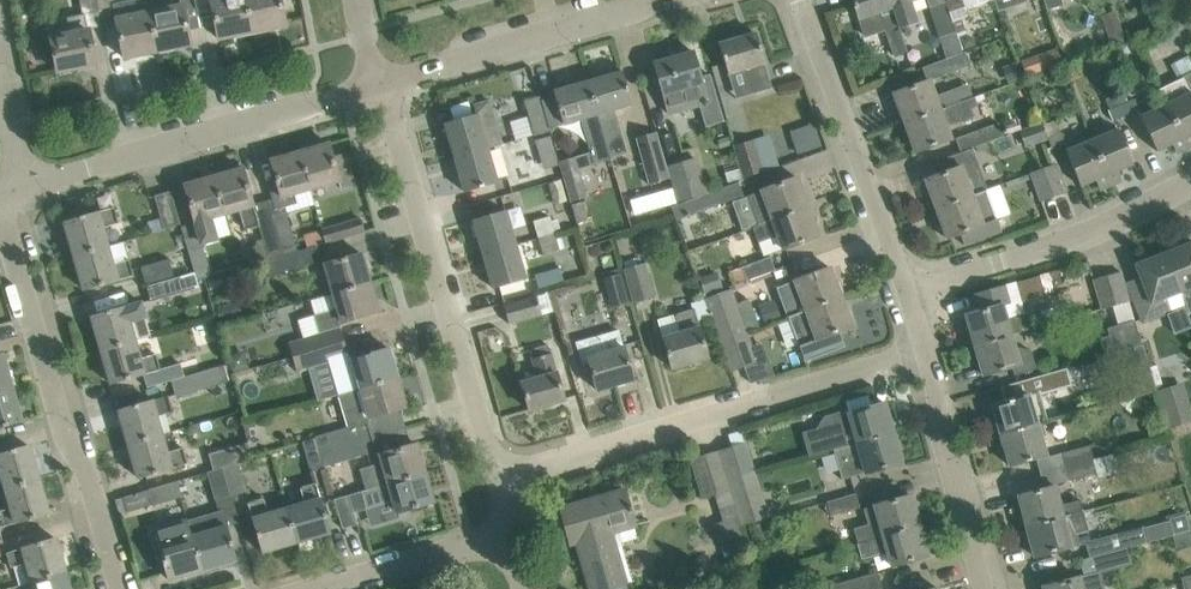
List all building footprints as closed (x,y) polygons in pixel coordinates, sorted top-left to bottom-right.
[(100,12),(99,10),(97,0),(80,0),(83,14),(85,13),(85,15),(100,12)] [(99,10),(115,7),(114,0),(97,0),(99,10)] [(218,38),(252,32),(246,0),(211,0),(218,38)] [(252,32),(285,25),(280,0),(246,0),(252,32)] [(886,34),(899,30),(900,29),(899,27),(897,19),(896,19),(890,0),(852,0),(858,18),(857,19),(864,38),(885,31),(886,34)] [(897,19),(899,27),(918,20),(911,2),(917,0),(890,0),(896,19),(897,19)] [(944,3),(954,32),(964,29),(961,20),(967,17),(964,9),(991,0),(952,0),(944,3)] [(939,37),(954,32),(944,3),(929,7),(939,37)] [(157,51),(150,13),(134,16),(131,4),(119,7),(115,11),(117,20),(116,20),(124,58),(157,51)] [(183,6),(150,13),(157,51),(191,44),(183,6)] [(85,13),(83,14),(67,17),(71,34),(48,39),(48,40),(51,39),(58,71),(95,63),(89,32),(88,28),(85,15),(85,13)] [(1119,21),(1105,25),(1109,39),(1124,34),(1119,21)] [(899,30),(886,34),(893,56),(906,51),(899,30)] [(719,44),(728,74),(746,69),(753,93),(772,88),(756,33),(719,44)] [(958,36),(963,49),(976,45),(973,37),(966,34),(958,36)] [(663,96),(669,115),(708,104),(709,105),(714,103),(716,109),(719,108),(709,74),(700,76),(693,51),(653,63),(663,96)] [(937,61),(943,75),(971,65),(965,51),(937,61)] [(1021,63),(1025,75),(1048,68),(1044,55),(1021,63)] [(623,72),(588,82),(610,157),(627,152),(621,132),(615,109),(632,104),(623,72)] [(1186,146),(1190,143),(1190,72),(1158,87),(1167,105),(1186,146)] [(893,93),(904,122),(959,102),(954,88),(935,95),(929,80),(893,93)] [(580,119),(587,142),(590,152),(560,161),(571,195),(572,194),(575,202),(586,199),(584,191),(585,191),(579,169),(610,159),(610,157),(588,82),(554,92),(563,124),(580,119)] [(1129,90),(1117,95),(1125,114),(1137,109),(1129,90)] [(1125,114),(1117,95),(1104,101),(1108,109),(1112,119),(1125,114)] [(959,102),(904,122),(915,152),(951,139),(946,125),(973,116),(970,108),(977,105),(974,96),(959,102)] [(509,120),(515,140),(534,134),(535,137),(550,132),(539,97),(523,102),(527,115),(509,120)] [(445,123),(455,158),(502,144),(489,100),(473,105),(476,114),(445,123)] [(1186,146),(1167,105),(1141,117),(1157,151),(1172,144),(1175,151),(1186,146)] [(1043,125),(1048,137),(1052,147),(1064,142),(1060,132),(1055,120),(1043,125)] [(956,138),(961,151),(970,148),(1003,136),(998,122),(956,138)] [(1017,133),(1023,150),(1046,142),(1040,125),(1017,133)] [(822,147),(815,126),(789,134),(797,156),(822,147)] [(1118,129),(1091,140),(1110,183),(1120,178),(1117,171),(1132,164),(1118,129)] [(637,137),(649,183),(668,178),(655,132),(637,137)] [(550,137),(535,142),(540,156),(554,152),(550,137)] [(733,145),(742,176),(762,171),(752,139),(733,145)] [(1110,183),(1091,140),(1065,151),(1080,187),(1095,180),(1098,187),(1110,183)] [(310,189),(338,180),(340,186),(353,182),(344,152),(332,155),(329,143),(314,148),(314,145),(301,149),(301,151),(300,152),(310,189)] [(502,144),(455,158),(465,192),(497,183),(487,149),(502,144)] [(925,179),(936,208),(985,190),(970,148),(961,151),(937,160),(941,173),(925,179)] [(272,199),(267,201),(282,256),(297,252),(284,206),(297,202),(294,193),(310,189),(300,152),(270,160),(276,179),(268,182),(272,199)] [(667,166),(678,201),(708,191),(698,156),(667,166)] [(1056,163),(1043,167),(1054,195),(1066,191),(1056,163)] [(1054,195),(1043,167),(1030,172),(1040,200),(1054,195)] [(243,168),(214,177),(224,214),(240,210),(245,229),(259,225),(268,260),(269,260),(282,256),(267,201),(253,204),(243,168)] [(199,235),(185,239),(195,273),(197,280),(211,276),(203,247),(215,243),(208,219),(224,214),(214,177),(184,185),(199,235)] [(767,221),(808,206),(797,177),(761,190),(761,191),(748,195),(758,224),(767,221)] [(672,206),(677,220),(743,194),(738,181),(672,206)] [(677,201),(673,187),(630,199),(634,213),(677,201)] [(987,189),(985,190),(936,208),(942,225),(940,226),(943,236),(946,235),(947,238),(960,233),(964,245),(1002,231),(997,218),(996,219),(986,191),(987,191),(987,189)] [(156,196),(164,228),(180,224),(171,192),(156,196)] [(577,221),(588,217),(583,201),(572,204),(577,221)] [(819,236),(808,206),(767,221),(758,224),(752,226),(758,242),(777,235),(782,249),(819,236)] [(65,221),(75,256),(107,246),(102,228),(119,223),(114,207),(65,221)] [(473,220),(484,254),(515,245),(505,210),(473,220)] [(539,237),(555,233),(550,216),(534,220),(539,237)] [(322,229),(326,243),(364,232),(360,218),(322,229)] [(555,233),(539,237),(543,254),(559,250),(555,233)] [(1164,253),(1181,295),(1185,306),(1188,314),(1190,313),(1190,242),(1164,253)] [(265,261),(270,276),(321,260),(316,245),(297,251),(297,252),(282,256),(269,260),(268,260),(265,261)] [(515,245),(484,254),(494,288),(525,279),(515,245)] [(107,246),(75,256),(85,290),(134,276),(130,260),(113,265),(107,246)] [(325,264),(334,293),(370,282),(362,253),(325,264)] [(1148,299),(1135,304),(1143,323),(1172,312),(1167,300),(1181,295),(1164,253),(1135,264),(1148,299)] [(770,256),(743,266),(748,280),(775,270),(770,256)] [(169,258),(141,267),(146,284),(174,275),(169,259),(169,258)] [(625,268),(634,300),(652,295),(643,263),(625,268)] [(538,288),(563,280),(560,267),(534,275),(538,288)] [(799,293),(805,309),(841,296),(830,267),(790,282),(794,294),(799,293)] [(723,289),(717,272),(697,280),(702,296),(723,289)] [(1121,272),(1107,276),(1115,304),(1129,300),(1127,295),(1121,272)] [(197,280),(195,273),(175,279),(174,278),(146,286),(151,301),(199,287),(197,280)] [(602,278),(611,307),(627,303),(618,273),(602,278)] [(1039,275),(1015,282),(1020,301),(1044,295),(1039,275)] [(1107,276),(1093,280),(1101,308),(1115,304),(1107,276)] [(342,321),(342,322),(379,311),(370,282),(334,293),(338,307),(314,315),(319,333),(289,342),(293,357),(344,342),(339,326),(338,327),(337,323),(342,321)] [(966,315),(974,345),(1012,334),(1034,327),(1030,312),(1024,314),(1020,301),(1015,282),(974,293),(979,311),(966,315)] [(737,305),(731,288),(703,298),(704,299),(709,315),(737,305)] [(504,305),(509,323),(549,310),(546,294),(504,305)] [(841,296),(805,309),(788,315),(804,359),(844,344),(839,331),(852,326),(841,296)] [(764,326),(784,318),(776,298),(756,306),(764,326)] [(663,338),(671,368),(708,357),(700,328),(697,320),(710,316),(709,315),(704,299),(692,303),(691,303),(692,310),(678,314),(659,319),(664,338),(663,338)] [(92,315),(102,350),(135,340),(151,335),(141,301),(92,315)] [(238,301),(216,307),(221,324),(242,318),(238,301)] [(737,305),(709,315),(710,316),(711,316),(730,369),(743,365),(744,365),(757,361),(752,347),(747,333),(737,305)] [(1107,328),(1109,335),(1099,338),(1104,357),(1141,346),(1134,320),(1107,328)] [(589,362),(597,390),(633,379),(624,348),(624,349),(618,331),(576,343),(582,364),(589,362)] [(1012,334),(974,345),(983,375),(1012,366),(1014,375),(1035,368),(1030,350),(1020,347),(1016,348),(1012,334)] [(135,340),(102,350),(112,384),(161,370),(156,354),(140,359),(135,340)] [(344,342),(293,357),(298,371),(310,367),(329,361),(348,355),(344,342)] [(539,378),(521,383),(529,409),(564,399),(548,344),(530,349),(539,378)] [(339,394),(361,388),(398,377),(389,348),(353,359),(348,355),(329,361),(339,394)] [(12,387),(2,353),(0,353),(0,390),(12,387)] [(225,365),(173,381),(177,395),(213,384),(229,379),(225,365)] [(992,405),(1001,435),(1038,424),(1048,421),(1040,395),(1071,385),(1066,367),(1023,380),(1027,395),(992,405)] [(315,436),(316,437),(320,452),(371,437),(366,421),(370,417),(406,407),(398,377),(361,388),(339,394),(348,426),(315,436)] [(1168,427),(1190,421),(1190,412),(1183,382),(1157,389),(1168,427)] [(0,390),(0,428),(22,421),(12,387),(0,390)] [(119,409),(129,444),(162,434),(157,417),(174,412),(169,395),(119,409)] [(826,419),(820,429),(827,451),(834,449),(893,432),(885,402),(826,419)] [(1038,424),(1001,435),(1010,465),(1047,454),(1038,424)] [(893,432),(834,449),(842,480),(902,462),(893,432)] [(162,434),(129,444),(139,478),(188,464),(183,448),(167,453),(162,434)] [(315,438),(302,441),(306,455),(310,470),(324,466),(320,452),(316,437),(315,438)] [(320,452),(324,466),(375,451),(371,437),(320,452)] [(247,442),(208,453),(213,470),(223,467),(238,462),(252,458),(247,442)] [(746,442),(731,447),(739,475),(754,470),(746,442)] [(388,483),(425,473),(417,443),(380,454),(383,466),(378,468),(377,464),(360,469),(366,490),(388,483)] [(5,489),(39,479),(29,445),(6,452),(0,454),(0,472),(5,489)] [(1061,453),(1065,467),(1094,459),(1091,445),(1061,453)] [(731,447),(718,451),(740,526),(743,525),(769,517),(754,470),(739,475),(731,447)] [(740,526),(718,451),(691,459),(702,497),(714,494),(722,520),(714,522),(725,557),(750,549),(743,525),(740,526)] [(1114,454),(1095,460),(1098,473),(1099,478),(1119,473),(1114,454)] [(1094,459),(1065,467),(1069,481),(1098,473),(1095,460),(1094,459)] [(247,491),(238,462),(223,467),(231,496),(247,491)] [(223,467),(213,470),(207,472),(216,501),(231,496),(223,467)] [(366,490),(361,491),(366,507),(370,506),(393,499),(394,504),(397,513),(397,512),(434,502),(425,473),(388,483),(366,490)] [(5,489),(11,508),(0,511),(0,526),(16,522),(16,523),(49,514),(39,479),(5,489)] [(148,489),(152,505),(181,497),(176,481),(148,489)] [(305,504),(287,509),(296,541),(330,532),(316,482),(300,487),(305,504)] [(1018,496),(1026,526),(1083,511),(1080,499),(1060,504),(1055,486),(1018,496)] [(560,508),(571,546),(578,544),(591,588),(608,588),(626,584),(611,534),(636,526),(625,490),(560,508)] [(827,502),(823,503),(826,513),(830,512),(830,514),(859,507),(855,493),(827,501),(827,502)] [(333,499),(342,528),(357,523),(349,494),(333,499)] [(854,528),(858,542),(920,525),(911,495),(863,508),(868,524),(854,528)] [(296,541),(287,509),(267,514),(262,498),(248,503),(262,551),(296,541)] [(222,510),(188,520),(202,569),(236,559),(222,510)] [(1145,520),(1150,538),(1171,532),(1175,547),(1190,542),(1190,538),(1183,510),(1145,520)] [(1083,511),(1026,526),(1034,556),(1071,546),(1080,544),(1077,533),(1088,530),(1083,511)] [(154,529),(168,579),(202,569),(188,520),(154,529)] [(920,525),(858,542),(862,557),(886,550),(891,566),(928,555),(920,525)] [(1088,558),(1127,547),(1148,541),(1145,527),(1084,543),(1088,558)] [(27,563),(32,581),(65,572),(55,538),(23,547),(23,548),(7,553),(11,568),(27,563)] [(1080,560),(1084,575),(1042,586),(1043,588),(1103,588),(1099,571),(1131,563),(1127,547),(1089,558),(1089,557),(1080,560)] [(32,581),(34,588),(70,588),(65,572),(32,581)] [(823,588),(870,588),(882,586),(878,572),(822,588),(823,588)] [(1180,583),(1190,580),(1190,574),(1179,577),(1180,583)] [(1180,583),(1182,588),(1190,588),(1190,580),(1180,583)]
